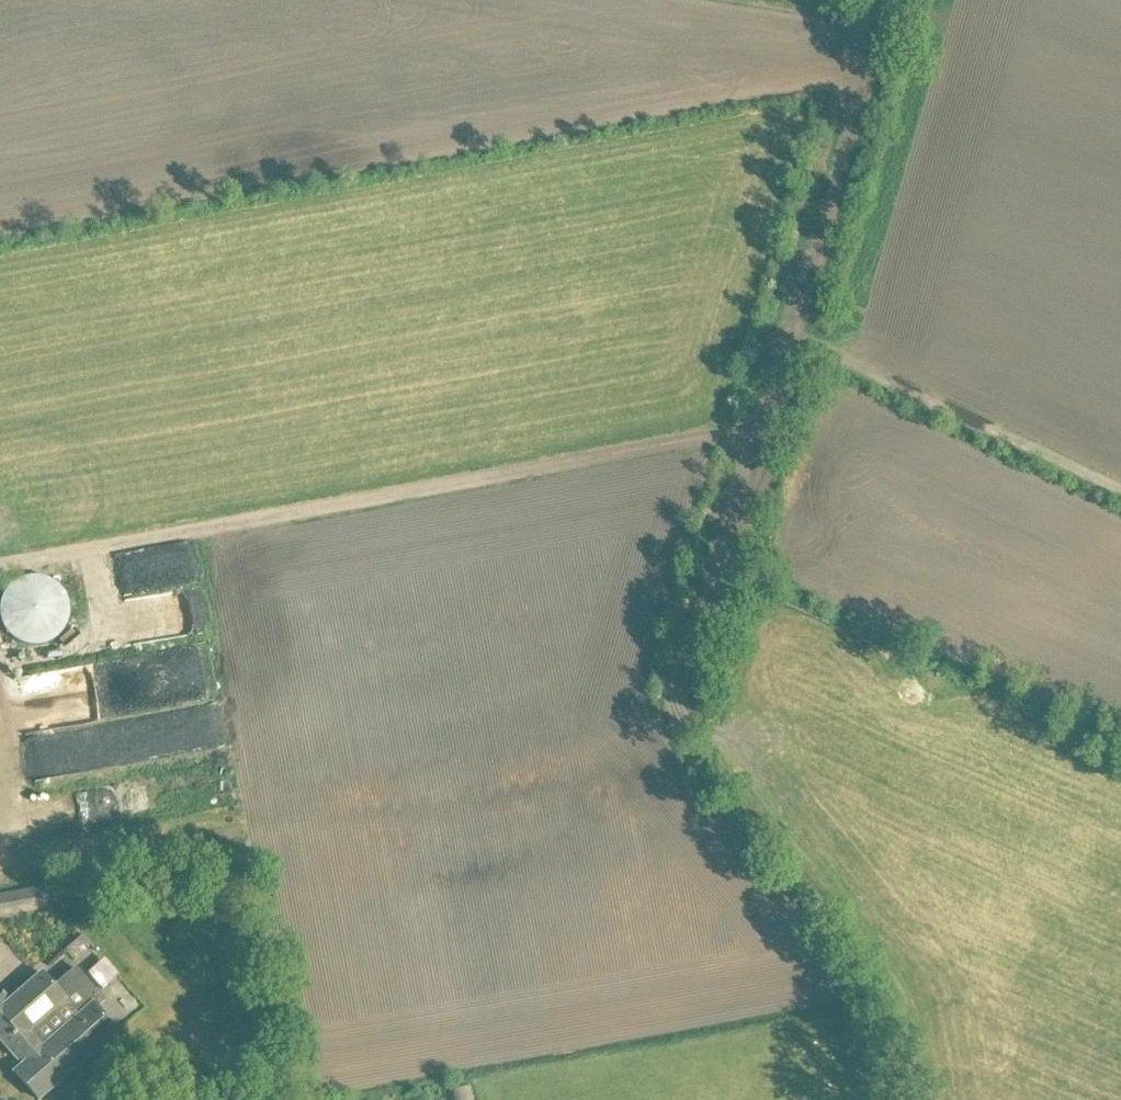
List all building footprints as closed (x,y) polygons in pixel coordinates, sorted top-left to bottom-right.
[(1,621),(2,626),(4,630),(7,634),(10,637),(14,640),(18,643),(22,645),(27,646),(32,647),(37,646),(41,646),(46,645),(50,643),(54,640),(58,637),(61,634),(64,630),(66,626),(68,621),(69,616),(69,612),(69,607),(68,602),(66,598),(64,594),(61,590),(58,586),(54,583),(50,581),(46,579),(41,578),(36,577),(32,577),(27,578),(22,579),(18,581),(14,583),(10,586),(7,590),(4,594),(2,598),(1,602),(0,605),(0,619),(1,621)] [(55,895),(53,884),(0,894),(0,906),(55,895)] [(8,1002),(2,996),(0,997),(0,1041),(23,1067),(14,1074),(36,1099),(38,1099),(116,1033),(95,1009),(104,1002),(75,969),(53,988),(41,974),(8,1002)]
